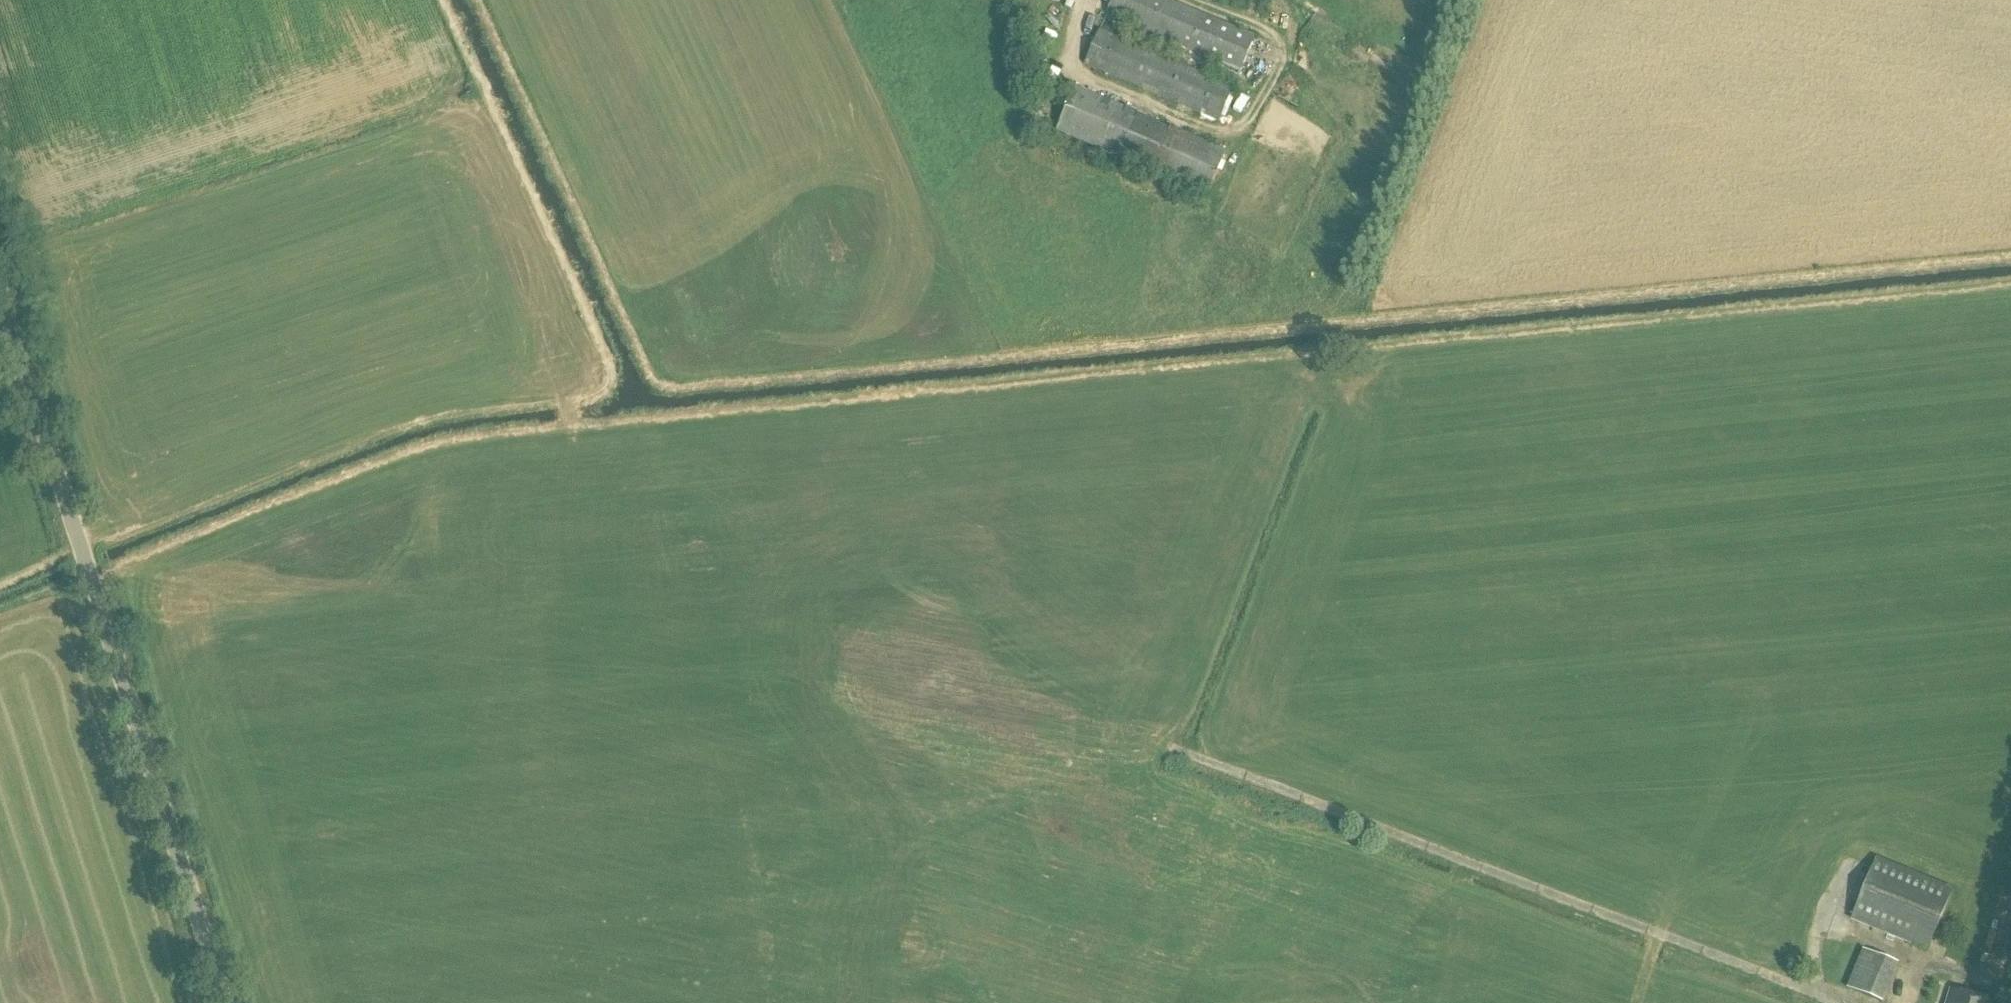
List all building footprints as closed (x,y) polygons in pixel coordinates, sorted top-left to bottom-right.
[(1257,36),(1172,0),(1113,0),(1107,13),(1242,72),(1257,36)] [(1235,87),(1100,29),(1084,66),(1220,123),(1235,87)] [(1155,118),(1077,85),(1057,131),(1209,196),(1227,150),(1155,119),(1155,118)] [(1877,857),(1851,920),(1929,952),(1954,889),(1877,857)] [(1863,999),(1871,1002),(1902,1002),(1912,979),(1879,964),(1863,999)] [(1998,1001),(1950,988),(1946,1002),(1998,1002),(1998,1001)]
